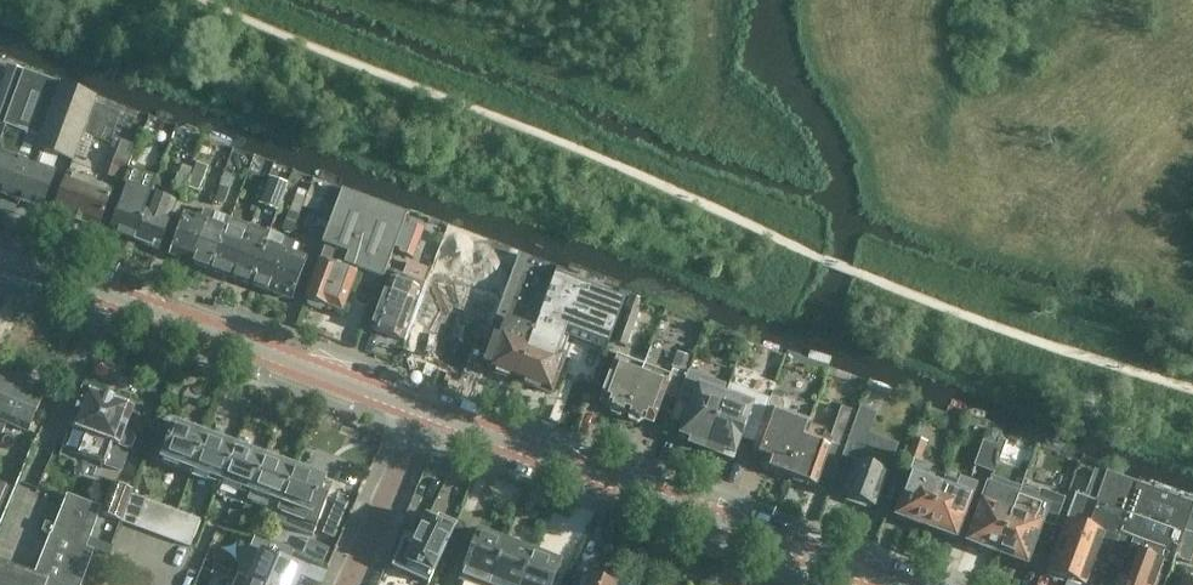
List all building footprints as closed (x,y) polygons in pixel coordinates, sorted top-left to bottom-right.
[(22,71),(8,66),(0,87),(0,125),(3,125),(22,71)] [(46,199),(56,172),(39,166),(44,152),(72,163),(97,98),(22,71),(3,125),(2,128),(0,133),(0,192),(43,208),(44,206),(43,206),(46,199)] [(110,174),(124,179),(136,146),(122,141),(110,174)] [(263,183),(269,168),(252,162),(246,176),(263,183)] [(189,178),(186,186),(188,187),(198,190),(202,180),(207,167),(197,164),(195,163),(189,178)] [(152,188),(157,174),(135,166),(130,180),(152,188)] [(178,173),(174,184),(185,188),(189,177),(179,173),(178,173)] [(68,174),(56,207),(54,212),(99,228),(113,190),(95,184),(97,179),(84,174),(82,179),(68,174)] [(223,176),(213,206),(229,212),(239,182),(223,176)] [(288,184),(273,178),(263,206),(278,211),(288,184)] [(135,242),(152,194),(149,192),(149,191),(140,188),(140,189),(127,185),(110,233),(135,242)] [(327,230),(342,190),(331,185),(316,226),(327,230)] [(327,306),(343,311),(356,273),(352,272),(353,268),(383,279),(407,215),(343,190),(323,244),(325,245),(306,299),(308,300),(309,306),(320,310),(325,307),(327,307),(327,306)] [(176,202),(152,194),(135,242),(158,251),(176,202)] [(191,263),(211,211),(205,209),(201,220),(186,214),(171,255),(191,263)] [(211,270),(226,229),(212,224),(216,213),(211,211),(191,263),(211,270)] [(298,215),(289,211),(283,228),(292,231),(298,215)] [(292,300),(307,259),(292,254),(296,243),(269,232),(264,244),(252,239),(256,228),(244,223),(240,235),(226,229),(211,270),(292,300)] [(395,249),(412,255),(420,233),(403,227),(395,249)] [(405,342),(437,354),(439,355),(439,353),(459,361),(473,324),(478,311),(471,308),(475,295),(501,304),(518,257),(503,252),(493,278),(483,274),(480,283),(433,266),(405,342)] [(534,332),(537,322),(557,267),(519,254),(518,257),(501,304),(478,367),(516,381),(534,332)] [(400,339),(401,336),(427,269),(408,262),(403,277),(394,273),(372,329),(400,339)] [(628,293),(557,267),(537,322),(608,348),(628,293)] [(625,307),(631,310),(635,301),(628,298),(625,307)] [(612,342),(625,347),(638,313),(624,308),(612,342)] [(570,346),(534,332),(516,381),(552,394),(570,346)] [(627,414),(641,372),(644,365),(617,355),(600,403),(608,406),(608,407),(610,408),(612,413),(611,414),(620,417),(620,416),(624,413),(627,414)] [(664,395),(677,400),(688,369),(689,367),(677,362),(672,375),(662,372),(660,378),(641,372),(627,414),(629,415),(630,420),(638,423),(643,420),(645,421),(646,420),(654,423),(664,395)] [(706,449),(725,394),(728,384),(688,369),(677,400),(670,420),(684,425),(680,434),(681,434),(679,439),(706,449)] [(768,408),(772,397),(778,380),(762,374),(751,401),(768,408)] [(42,399),(44,395),(0,376),(0,433),(2,434),(7,423),(28,432),(42,399)] [(85,389),(83,394),(71,427),(87,433),(79,455),(121,470),(128,449),(127,448),(131,435),(124,433),(134,407),(114,400),(114,399),(105,395),(104,396),(85,389)] [(753,404),(725,394),(706,449),(733,459),(735,454),(736,454),(753,404)] [(772,397),(768,408),(752,452),(765,457),(762,466),(773,470),(775,474),(783,477),(787,475),(789,476),(808,424),(810,420),(784,410),(785,406),(782,400),(772,397)] [(860,408),(856,417),(848,442),(864,448),(876,414),(860,408)] [(848,442),(856,417),(840,412),(829,442),(832,443),(845,448),(848,442)] [(192,474),(206,434),(203,433),(203,431),(196,428),(195,430),(176,423),(161,463),(192,474)] [(816,486),(832,443),(829,442),(821,439),(824,430),(808,424),(789,476),(792,477),(793,481),(801,484),(805,482),(816,486)] [(223,481),(235,445),(232,443),(233,442),(225,439),(225,441),(206,434),(192,474),(221,485),(223,481)] [(918,464),(926,443),(913,438),(905,459),(918,464)] [(988,469),(996,446),(984,442),(976,465),(988,469)] [(251,491),(264,455),(262,454),(263,453),(255,450),(254,452),(235,445),(223,481),(221,485),(218,494),(246,505),(251,491)] [(1008,450),(996,446),(988,469),(1000,473),(1008,450)] [(861,502),(875,507),(891,463),(861,452),(844,496),(850,498),(849,501),(860,505),(861,502)] [(278,511),(294,466),(292,465),(292,464),(284,461),(284,463),(264,455),(251,491),(262,495),(259,504),(278,511)] [(313,473),(294,466),(278,511),(309,522),(325,478),(321,476),(322,475),(314,472),(313,473)] [(926,526),(945,477),(915,466),(897,516),(926,526)] [(1136,484),(1137,482),(1106,471),(1095,501),(1088,527),(1089,528),(1083,542),(1080,540),(1066,578),(1067,579),(1066,583),(1072,584),(1100,584),(1136,484)] [(974,488),(945,477),(926,526),(956,537),(974,488)] [(105,521),(119,526),(133,490),(118,484),(105,521)] [(1191,511),(1192,505),(1136,484),(1100,584),(1155,584),(1164,562),(1172,565),(1175,558),(1191,511)] [(1027,563),(1041,523),(1055,528),(1065,498),(1040,489),(1033,510),(1016,503),(997,552),(1027,563)] [(997,552),(1016,503),(986,493),(968,542),(997,552)] [(87,547),(101,507),(67,494),(56,526),(46,522),(43,531),(51,534),(37,574),(0,561),(0,584),(81,584),(94,550),(87,547)] [(1088,527),(1095,501),(1076,494),(1068,514),(1069,514),(1067,518),(1069,519),(1047,576),(1066,583),(1067,579),(1066,578),(1080,540),(1083,542),(1089,528),(1088,527)] [(136,527),(146,500),(132,495),(122,522),(136,527)] [(150,532),(160,505),(146,500),(136,527),(150,532)] [(163,537),(173,510),(160,505),(150,532),(163,537)] [(1176,558),(1190,563),(1192,555),(1192,509),(1176,558)] [(177,542),(187,515),(173,510),(163,537),(177,542)] [(229,510),(224,523),(238,528),(243,514),(229,510)] [(191,547),(201,520),(187,515),(177,542),(191,547)] [(429,518),(427,518),(406,562),(417,567),(420,561),(436,568),(457,524),(438,516),(436,522),(435,521),(436,517),(430,515),(429,518)] [(506,544),(508,539),(490,532),(488,537),(479,534),(461,580),(464,581),(462,584),(490,584),(506,544)] [(312,538),(307,552),(326,559),(331,545),(312,538)] [(534,549),(516,542),(515,547),(506,544),(490,584),(521,584),(534,549)] [(534,549),(521,584),(552,584),(555,578),(560,564),(550,561),(552,555),(534,549)] [(297,566),(262,551),(250,579),(264,584),(289,584),(297,566)] [(209,579),(215,564),(205,560),(199,575),(209,579)] [(585,578),(582,584),(616,584),(615,582),(607,580),(604,581),(593,577),(592,580),(586,578),(588,574),(585,573),(583,578),(585,578)] [(250,579),(239,574),(234,584),(264,584),(250,579)] [(1182,584),(1192,584),(1192,579),(1185,577),(1182,584)]
